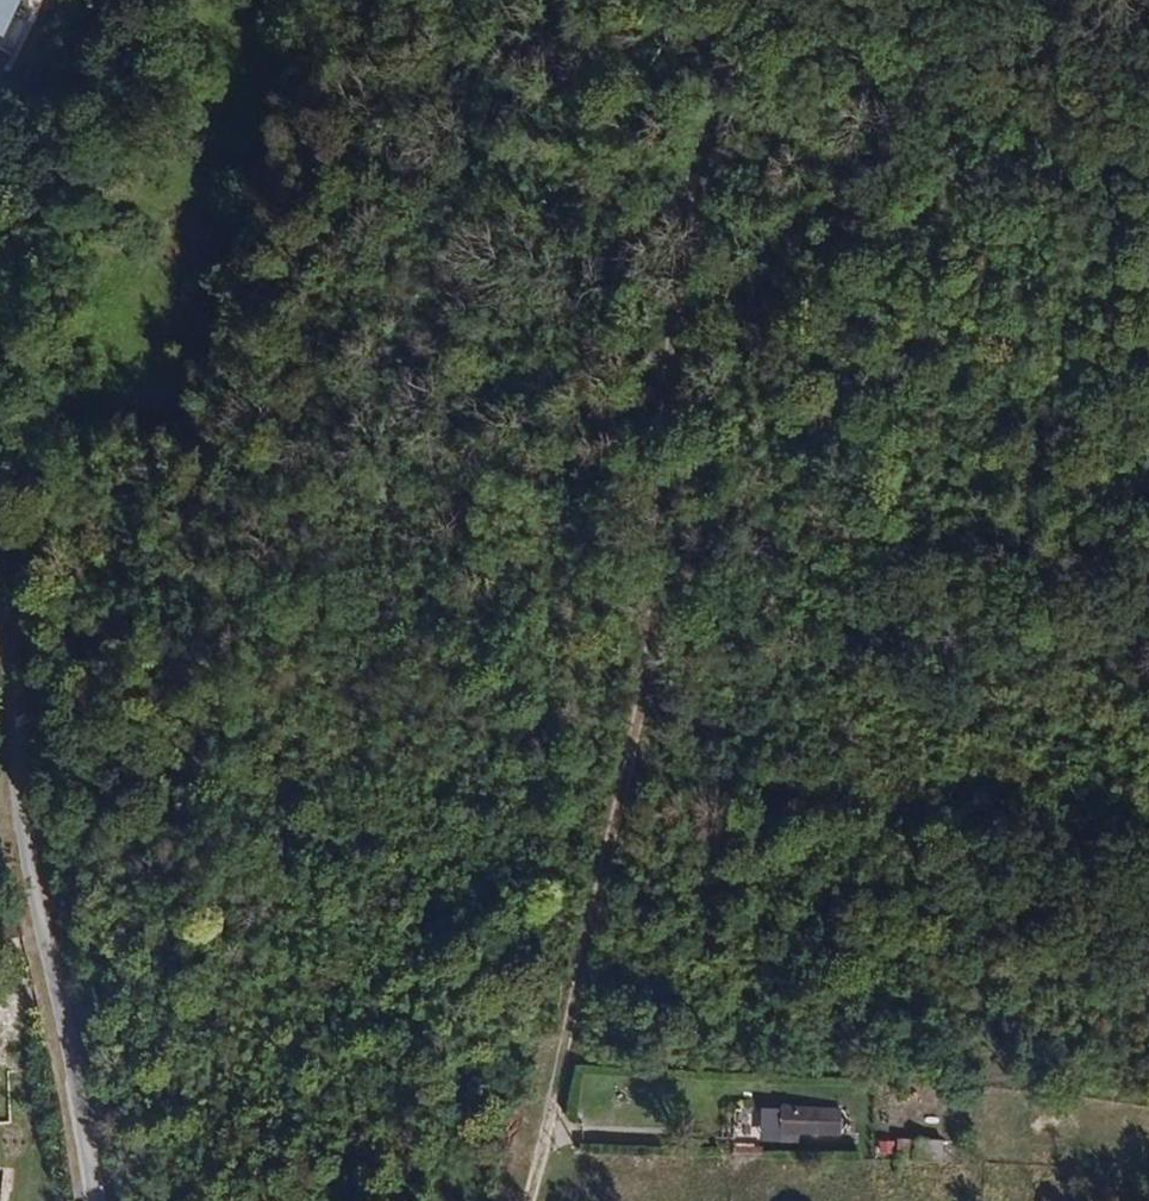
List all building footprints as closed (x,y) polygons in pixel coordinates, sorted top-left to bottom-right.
[(12,17),(20,0),(0,0),(0,10),(12,17)] [(0,10),(0,41),(12,17),(0,10)] [(838,1137),(839,1114),(753,1111),(753,1135),(838,1137)] [(919,1154),(919,1142),(897,1141),(897,1157),(913,1158),(913,1153),(919,1154)]
